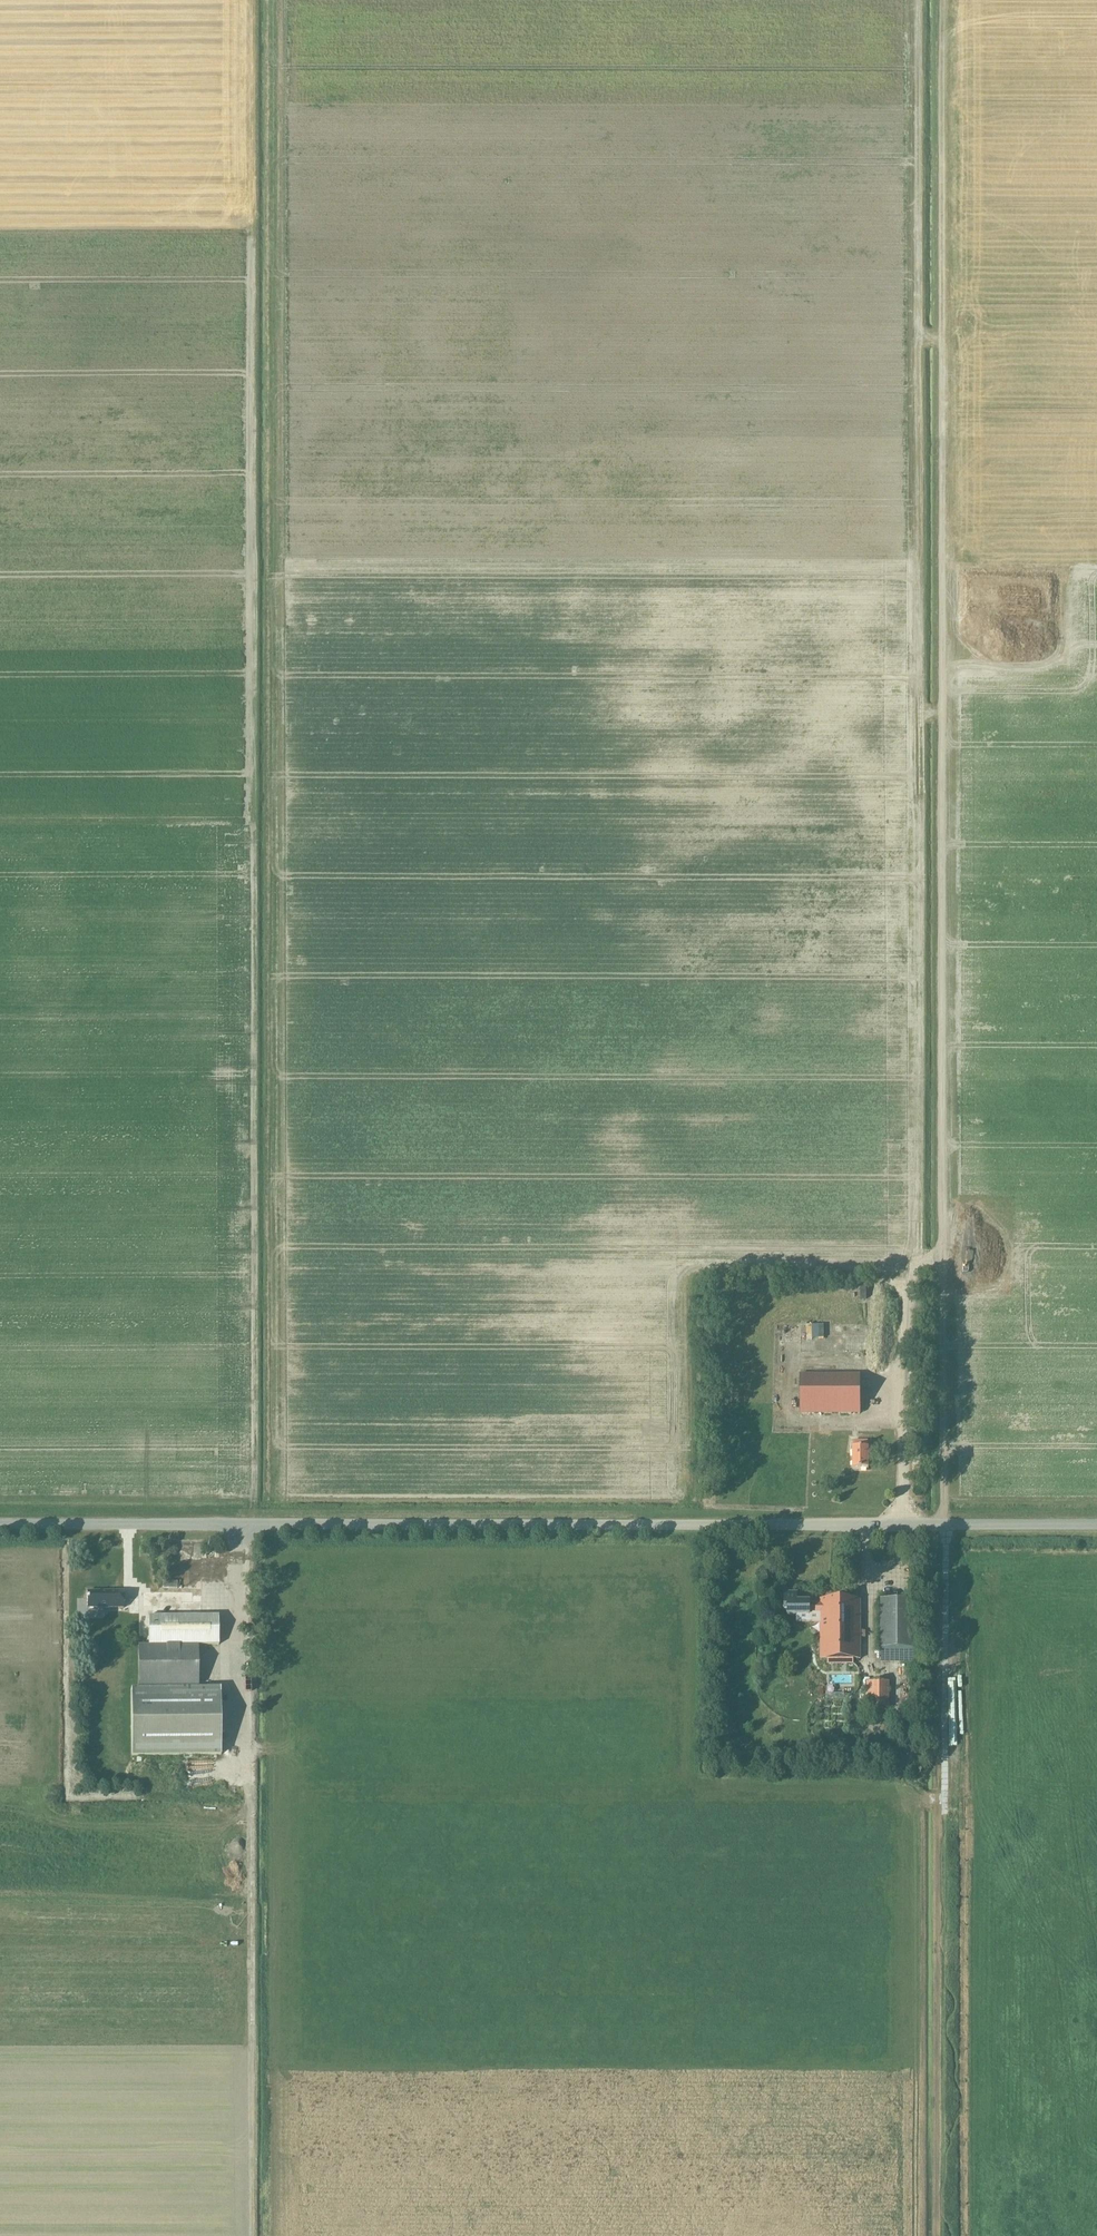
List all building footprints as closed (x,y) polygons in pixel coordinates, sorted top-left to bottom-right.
[(839,1284),(839,1294),(847,1294),(847,1284),(839,1284)] [(799,1414),(860,1414),(859,1374),(799,1375),(799,1414)] [(853,1448),(853,1469),(868,1469),(868,1461),(871,1461),(871,1448),(868,1448),(868,1441),(853,1441),(853,1448)] [(87,1591),(87,1608),(124,1608),(124,1591),(87,1591)] [(200,1615),(200,1614),(201,1614),(201,1591),(129,1591),(129,1614),(148,1614),(149,1645),(138,1645),(138,1688),(131,1688),(131,1755),(220,1755),(220,1688),(198,1688),(198,1644),(218,1644),(218,1615),(200,1615)] [(809,1601),(797,1601),(797,1593),(784,1593),(784,1610),(787,1610),(787,1615),(809,1615),(809,1613),(820,1613),(820,1659),(860,1659),(860,1600),(820,1600),(820,1603),(809,1603),(809,1601)] [(880,1649),(914,1649),(914,1599),(880,1599),(880,1649)] [(888,1709),(889,1682),(867,1681),(866,1709),(888,1709)] [(180,1787),(205,1787),(205,1779),(180,1779),(180,1787)]
